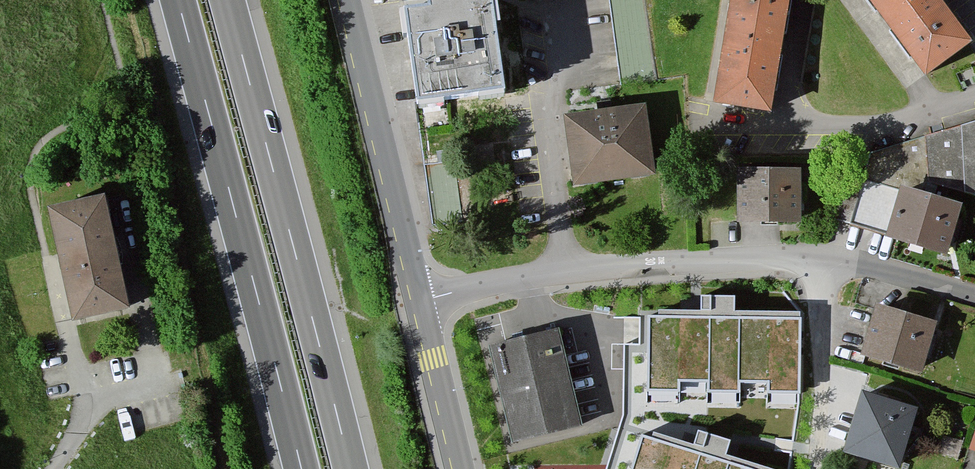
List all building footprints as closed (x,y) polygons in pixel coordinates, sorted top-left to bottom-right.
[(431,3),(432,10),(405,13),(418,104),(506,92),(493,1),(469,4),(468,0),(450,0),(431,3)] [(657,77),(647,0),(610,0),(621,82),(657,77)] [(784,0),(726,0),(707,111),(764,121),(784,0)] [(928,0),(855,0),(922,85),(967,49),(928,0)] [(652,181),(641,110),(560,123),(571,194),(652,181)] [(797,229),(797,175),(731,175),(731,230),(797,229)] [(960,212),(896,194),(882,246),(947,263),(960,212)] [(104,204),(47,217),(73,330),(130,317),(104,204)] [(858,363),(920,379),(933,330),(871,314),(858,363)] [(801,317),(648,315),(647,391),(680,391),(680,382),(707,382),(707,391),(741,392),(741,383),(767,383),(767,392),(800,392),(801,317)] [(554,334),(482,352),(507,452),(579,434),(554,334)] [(914,416),(855,400),(838,462),(863,468),(899,468),(914,416)] [(643,435),(632,468),(753,468),(643,435)]
